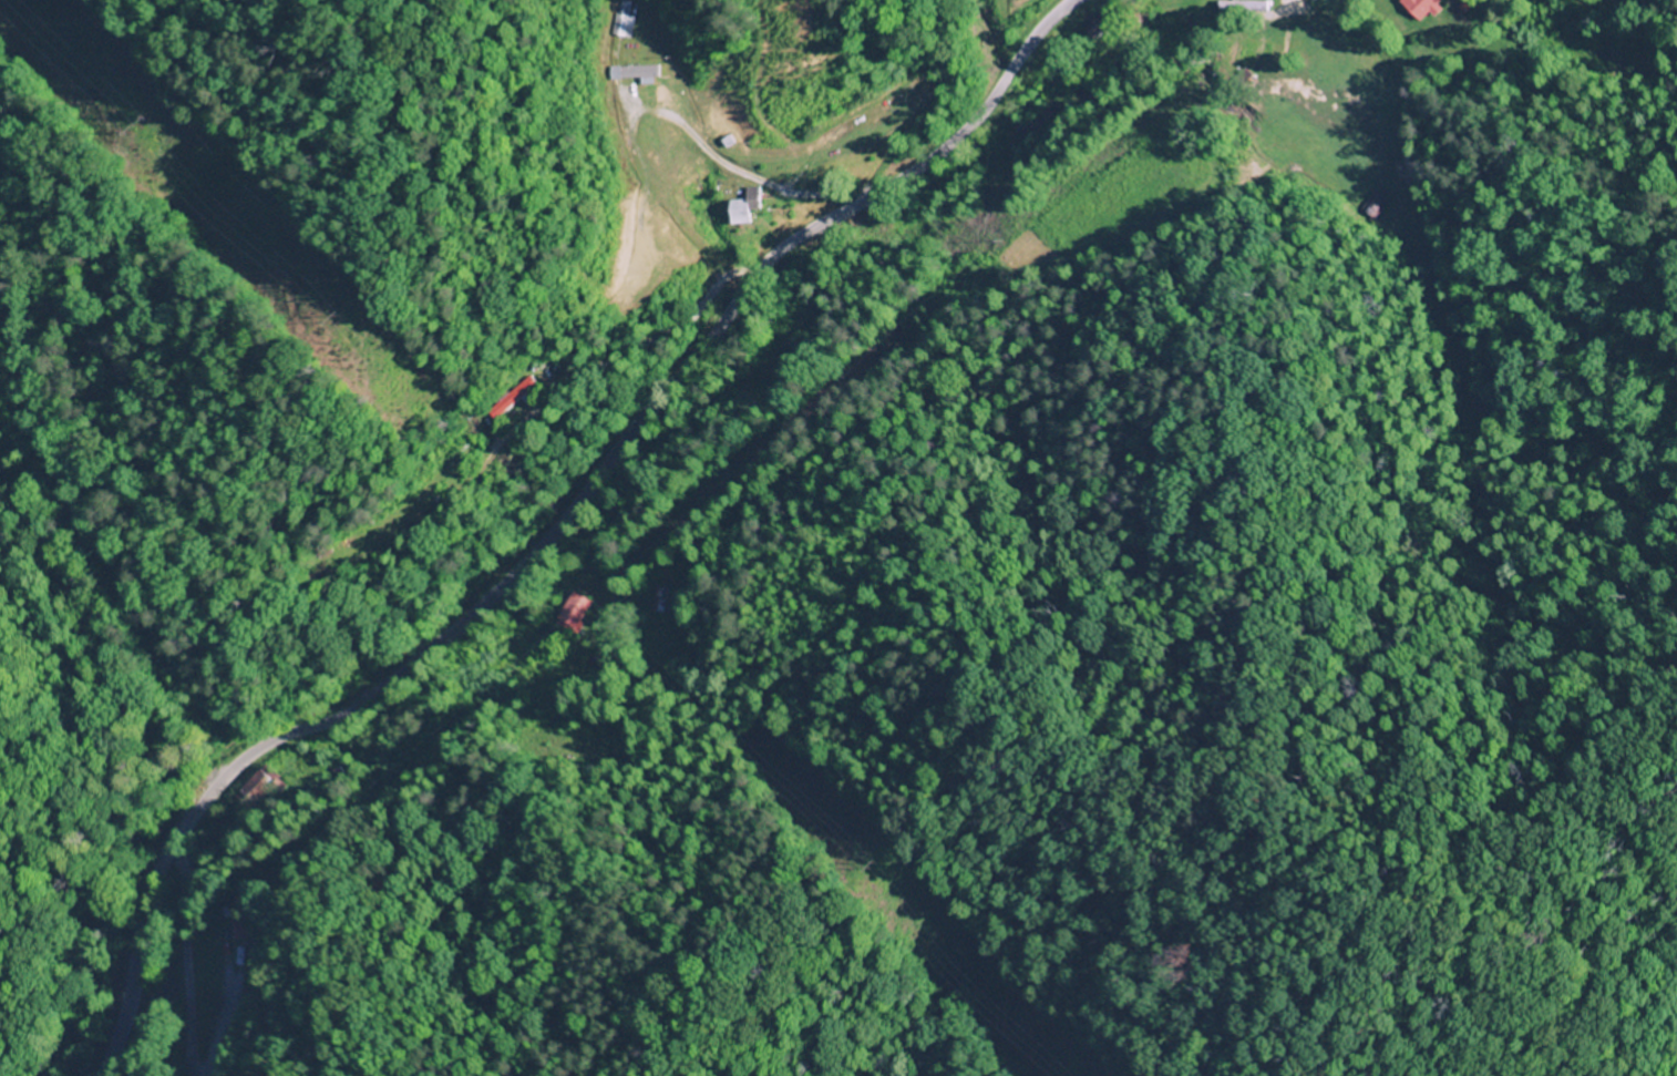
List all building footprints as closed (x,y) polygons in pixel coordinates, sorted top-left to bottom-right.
[(1442,14),(1439,0),(1441,0),(1411,0),(1415,20),(1442,14)] [(638,17),(626,13),(629,4),(622,1),(611,33),(630,40),(638,17)] [(665,67),(623,67),(623,80),(665,80),(665,67)] [(763,224),(762,211),(771,210),(769,187),(754,188),(754,201),(737,202),(738,226),(763,224)] [(532,398),(534,400),(548,387),(535,373),(493,410),(504,422),(532,398)] [(559,622),(576,633),(597,602),(580,591),(559,622)] [(245,789),(258,804),(285,778),(272,764),(245,789)] [(249,940),(249,922),(234,922),(234,940),(249,940)]
